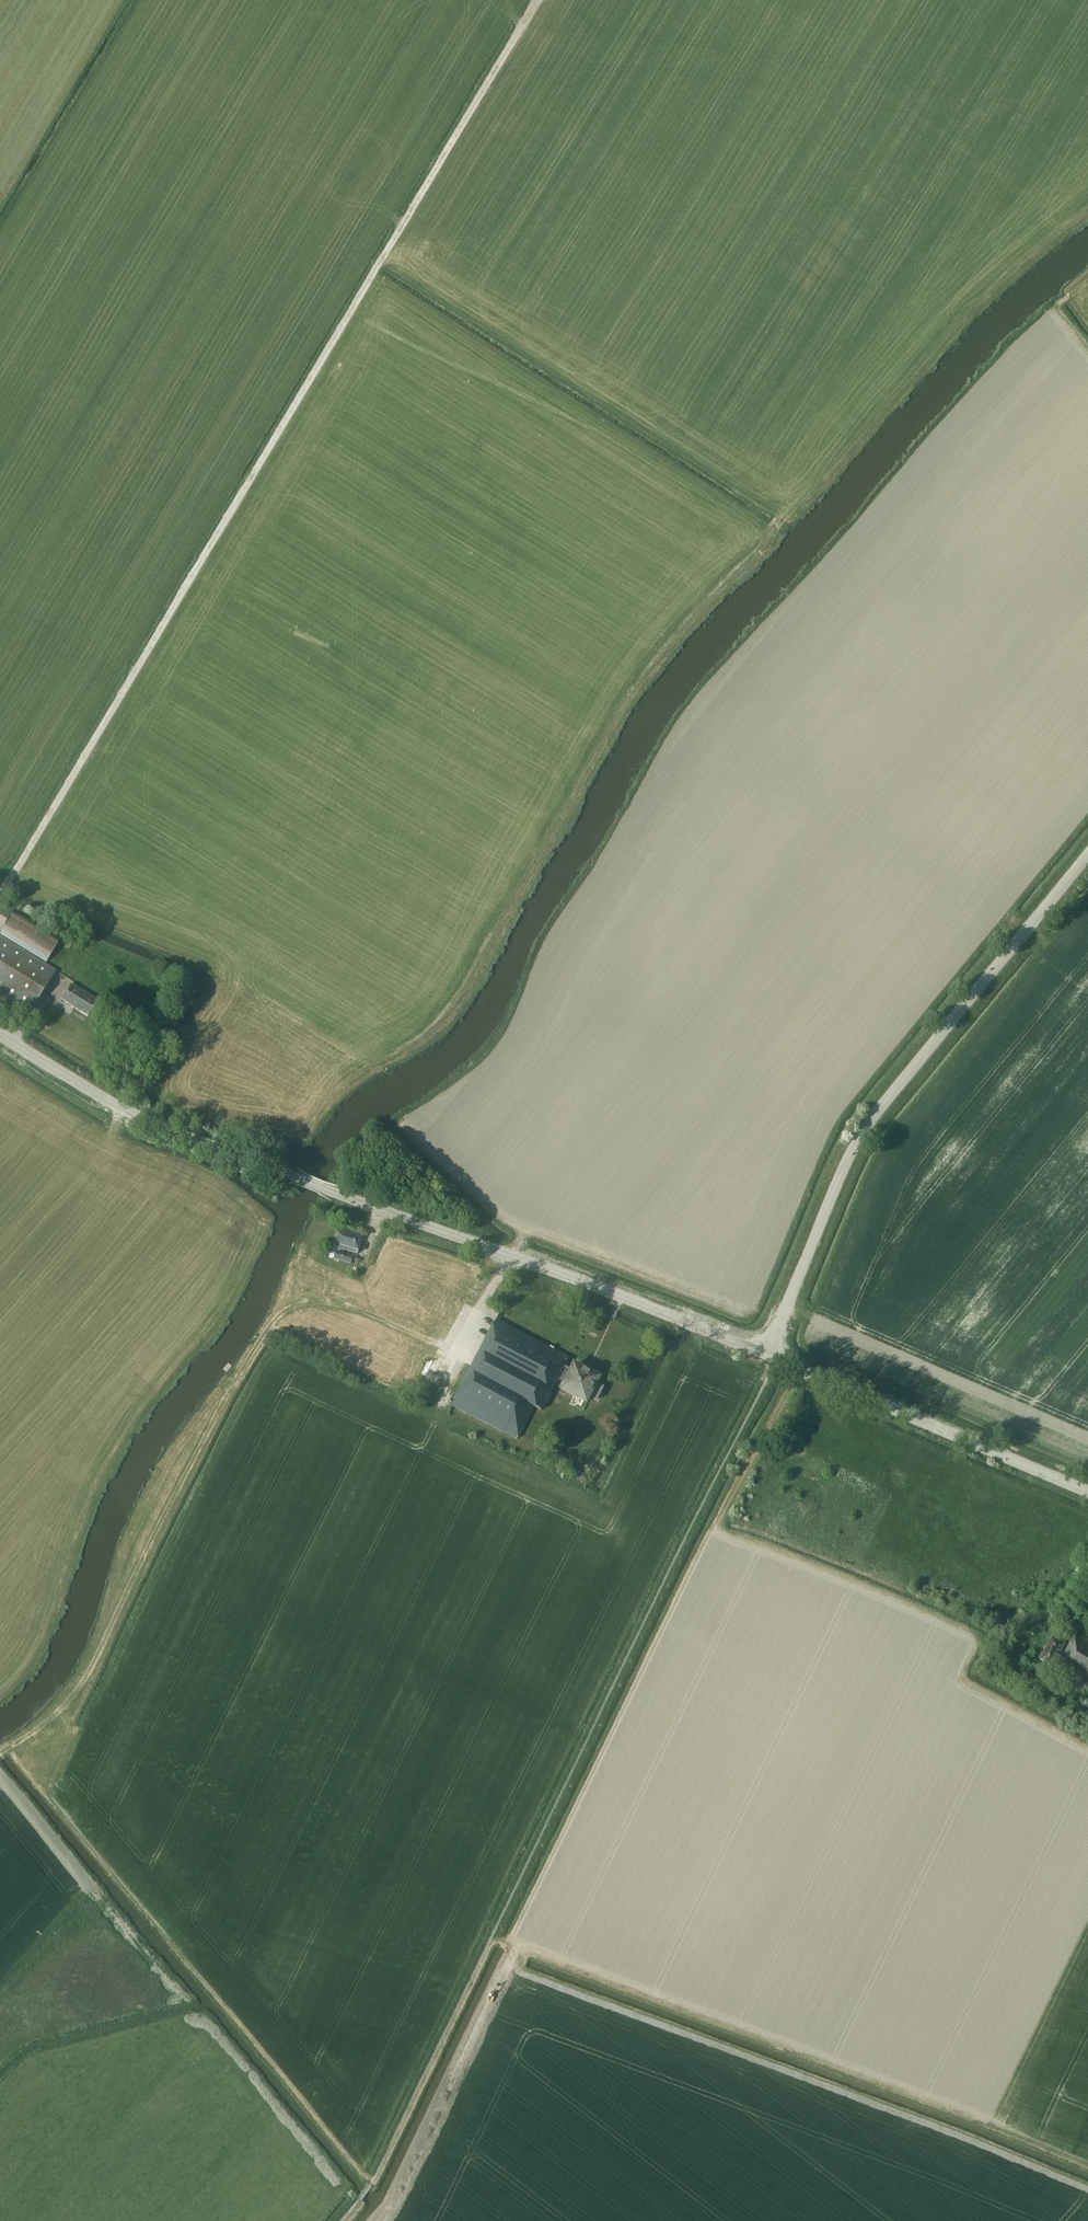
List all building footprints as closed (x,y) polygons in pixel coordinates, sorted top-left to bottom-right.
[(0,932),(0,935),(46,964),(61,939),(14,910),(0,932)] [(55,971),(0,937),(0,994),(30,1012),(55,971)] [(87,1016),(97,1001),(71,984),(61,1000),(87,1016)] [(357,1254),(362,1237),(339,1230),(334,1247),(357,1254)] [(351,1263),(353,1257),(336,1251),(334,1258),(351,1263)] [(597,1399),(603,1387),(596,1383),(600,1377),(575,1364),(571,1370),(564,1366),(568,1357),(496,1320),(452,1405),(517,1439),(534,1406),(541,1410),(557,1378),(565,1383),(562,1389),(587,1402),(590,1396),(597,1399)] [(1080,1632),(1085,1624),(1079,1620),(1074,1628),(1080,1632)] [(1075,1632),(1065,1652),(1061,1650),(1064,1644),(1052,1637),(1040,1659),(1052,1667),(1054,1663),(1063,1668),(1061,1671),(1087,1686),(1087,1640),(1075,1632)]
